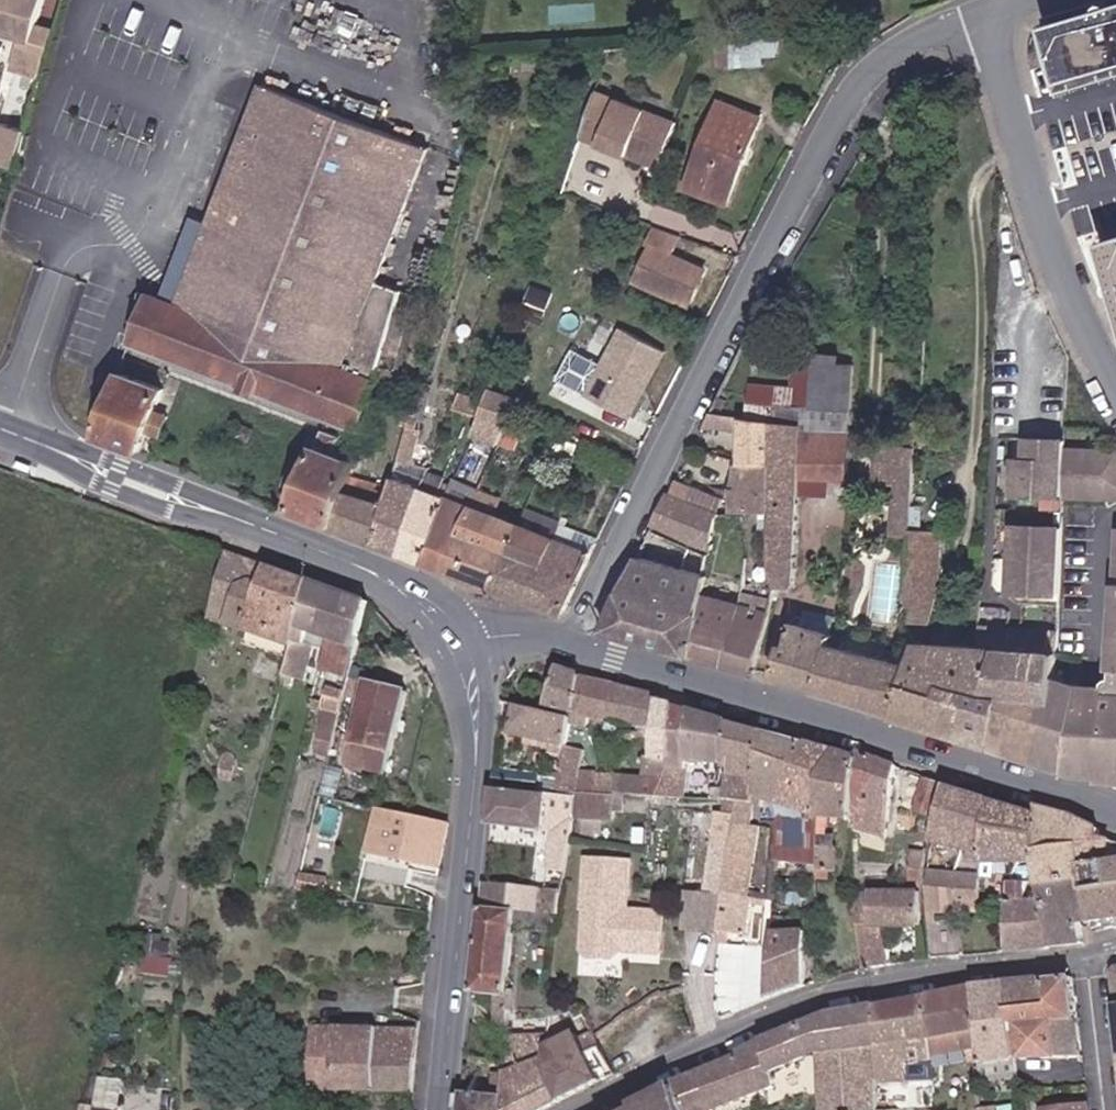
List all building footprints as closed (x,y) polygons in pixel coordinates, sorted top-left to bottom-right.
[(20,37),(12,68),(40,76),(52,29),(35,24),(41,0),(0,0),(0,31),(20,37)] [(1028,25),(1047,90),(1115,70),(1115,0),(1114,0),(1028,25)] [(806,29),(725,35),(727,65),(746,63),(746,56),(761,54),(761,46),(807,42),(806,29)] [(606,85),(590,128),(666,157),(684,114),(606,85)] [(360,431),(402,292),(376,281),(426,150),(258,86),(208,215),(176,302),(163,297),(151,292),(131,343),(312,412),(323,416),(360,431)] [(720,106),(687,194),(725,209),(758,121),(720,106)] [(14,164),(24,131),(0,125),(0,161),(14,164)] [(176,302),(208,215),(195,209),(163,297),(176,302)] [(683,231),(658,219),(646,244),(648,246),(632,277),(686,304),(703,271),(671,253),(683,231)] [(1103,246),(1115,288),(1112,294),(1112,297),(1113,300),(1115,301),(1115,242),(1103,246)] [(402,292),(367,420),(379,424),(413,297),(402,292)] [(665,355),(622,332),(587,398),(630,421),(665,355)] [(847,360),(815,360),(811,394),(807,394),(807,403),(822,404),(826,404),(846,405),(847,360)] [(98,433),(140,451),(163,388),(120,372),(98,433)] [(484,410),(478,427),(501,435),(506,423),(513,405),(489,396),(484,410)] [(484,410),(458,402),(453,419),(478,427),(484,410)] [(807,403),(783,402),(782,421),(771,420),(769,465),(769,513),(770,528),(797,529),(800,471),(845,472),(846,425),(822,424),(822,404),(807,403)] [(845,420),(846,405),(826,404),(826,420),(845,420)] [(293,493),(323,416),(312,412),(281,489),(293,493)] [(406,438),(397,469),(409,472),(425,418),(413,414),(409,428),(406,438)] [(771,420),(711,418),(705,431),(739,433),(737,463),(769,465),(771,420)] [(399,436),(406,438),(409,428),(402,427),(399,436)] [(478,427),(471,447),(493,455),(501,435),(478,427)] [(493,455),(479,492),(489,496),(511,439),(501,435),(493,455)] [(919,532),(922,441),(906,441),(905,451),(881,451),(880,488),(904,489),(901,538),(919,539),(919,532)] [(601,458),(587,452),(581,469),(595,475),(601,458)] [(316,453),(294,512),(335,528),(350,474),(353,467),(316,453)] [(1101,501),(1104,460),(1064,457),(1063,500),(1101,501)] [(1104,460),(1101,501),(1107,511),(1115,506),(1115,462),(1115,460),(1104,460)] [(769,465),(737,463),(736,511),(769,513),(769,465)] [(350,474),(335,528),(376,543),(391,490),(350,474)] [(721,500),(682,480),(674,500),(717,519),(725,504),(721,500)] [(391,490),(376,543),(402,553),(422,492),(393,481),(391,490)] [(402,553),(427,563),(450,501),(453,492),(445,490),(442,499),(422,492),(402,553)] [(717,519),(674,500),(669,499),(655,527),(712,554),(716,532),(724,535),(726,523),(717,519)] [(427,563),(449,570),(472,509),(450,501),(427,563)] [(449,570),(473,580),(497,588),(520,527),(472,509),(449,570)] [(1060,604),(1062,515),(1041,514),(1038,602),(1060,604)] [(554,539),(532,601),(563,613),(599,539),(560,525),(554,539)] [(520,527),(497,588),(532,601),(554,539),(520,527)] [(794,590),(797,529),(770,528),(770,589),(794,590)] [(943,533),(919,532),(919,539),(917,626),(937,627),(943,582),(943,533)] [(671,540),(664,536),(661,545),(668,549),(671,540)] [(696,579),(639,559),(609,624),(603,627),(605,634),(612,630),(685,656),(693,658),(706,596),(713,559),(687,547),(684,556),(700,564),(696,579)] [(225,626),(294,651),(313,584),(268,568),(265,582),(238,575),(225,626)] [(294,651),(284,687),(294,690),(297,678),(305,680),(311,656),(325,659),(343,597),(313,584),(294,651)] [(769,617),(770,600),(743,595),(742,608),(727,666),(754,672),(769,617)] [(727,666),(742,608),(706,596),(693,658),(727,666)] [(343,597),(325,659),(338,662),(328,699),(334,702),(325,736),(335,739),(370,607),(343,597)] [(798,686),(815,628),(792,622),(775,679),(798,686)] [(979,627),(978,646),(1058,653),(1059,634),(979,627)] [(798,686),(818,692),(836,635),(815,628),(798,686)] [(818,692),(897,716),(911,664),(844,643),(845,637),(836,635),(818,692)] [(954,732),(978,646),(921,640),(919,640),(911,664),(897,716),(954,732)] [(1054,702),(1056,680),(1058,653),(978,646),(954,732),(993,744),(1005,698),(1054,702)] [(563,710),(572,668),(563,666),(552,708),(563,710)] [(1115,666),(1114,681),(1108,681),(1105,684),(1105,690),(1089,689),(1088,708),(1078,708),(1069,768),(1115,782),(1115,666)] [(608,721),(619,685),(587,676),(585,671),(572,668),(563,710),(608,721)] [(1088,708),(1089,689),(1086,689),(1056,680),(1054,702),(1005,698),(993,744),(1069,768),(1078,708),(1088,708)] [(346,767),(383,776),(404,693),(367,684),(346,767)] [(653,739),(659,705),(660,697),(619,685),(608,721),(641,728),(640,735),(653,739)] [(667,762),(675,710),(659,705),(653,739),(647,776),(634,775),(630,803),(661,805),(666,771),(667,762)] [(551,795),(569,797),(571,772),(572,747),(559,744),(564,717),(519,709),(514,735),(549,742),(547,756),(556,758),(554,771),(551,795)] [(686,766),(693,714),(675,710),(667,762),(686,766)] [(723,775),(732,725),(693,714),(686,766),(723,775)] [(754,794),(765,734),(732,725),(723,775),(730,777),(728,789),(754,794)] [(620,739),(621,732),(612,731),(612,738),(620,739)] [(776,811),(807,746),(765,734),(754,794),(753,805),(776,811)] [(817,783),(837,754),(807,746),(776,811),(773,862),(816,865),(817,848),(817,821),(817,783)] [(851,786),(850,830),(883,839),(898,764),(858,752),(856,760),(852,777),(851,786)] [(826,824),(850,830),(851,786),(852,777),(856,760),(837,754),(817,783),(817,821),(826,824)] [(685,773),(666,771),(661,805),(682,806),(685,773)] [(569,797),(607,801),(609,776),(571,772),(569,797)] [(537,777),(497,773),(496,786),(535,790),(537,777)] [(918,812),(938,817),(944,784),(927,777),(918,812)] [(986,866),(990,801),(948,784),(936,844),(986,866)] [(750,814),(753,805),(754,794),(728,789),(727,789),(723,811),(725,811),(750,814)] [(562,868),(569,817),(569,801),(495,794),(491,828),(539,832),(539,828),(556,829),(552,868),(562,868)] [(606,821),(607,801),(569,797),(569,801),(569,817),(606,821)] [(702,808),(709,809),(710,802),(702,801),(702,808)] [(1036,868),(1036,817),(990,801),(986,866),(986,871),(985,884),(999,885),(1000,869),(1015,869),(1036,868)] [(744,873),(750,814),(725,811),(723,821),(721,846),(720,871),(717,894),(716,907),(746,909),(749,874),(744,873)] [(1115,856),(1115,846),(1100,840),(1096,830),(1063,819),(1037,811),(1036,817),(1036,868),(1036,879),(1028,879),(1028,885),(1035,885),(1041,884),(1082,881),(1080,860),(1115,856)] [(366,858),(440,873),(450,828),(375,813),(366,858)] [(721,846),(723,821),(708,820),(706,845),(721,846)] [(827,848),(826,824),(817,821),(817,848),(827,848)] [(816,865),(816,881),(827,881),(827,872),(834,872),(834,848),(827,848),(817,848),(816,865)] [(912,876),(925,879),(929,859),(917,856),(912,876)] [(1115,882),(1115,856),(1080,860),(1082,881),(1082,886),(1115,882)] [(624,913),(627,864),(585,861),(581,909),(580,951),(586,958),(611,960),(622,950),(659,953),(661,916),(624,913)] [(681,892),(717,894),(720,871),(685,868),(681,892)] [(1011,886),(1015,869),(1000,869),(999,885),(1011,886)] [(985,884),(986,871),(978,870),(977,879),(930,874),(926,891),(926,895),(984,895),(985,884)] [(909,889),(922,893),(925,879),(912,876),(909,889)] [(1086,925),(1082,886),(1082,881),(1041,884),(1046,948),(1082,945),(1080,926),(1086,925)] [(1082,886),(1086,925),(1104,922),(1106,927),(1115,925),(1115,882),(1082,886)] [(1028,949),(1046,948),(1041,884),(1035,885),(1036,905),(1029,906),(1024,906),(1028,949)] [(1029,906),(1028,885),(1011,886),(1006,906),(1024,906),(1029,906)] [(1036,905),(1035,885),(1028,885),(1029,906),(1036,905)] [(560,892),(486,886),(484,911),(524,914),(557,917),(560,892)] [(680,903),(716,907),(717,894),(681,892),(680,903)] [(888,928),(926,927),(921,895),(858,894),(867,968),(888,965),(888,928)] [(984,895),(926,895),(929,927),(936,927),(936,913),(983,910),(984,895)] [(1007,951),(1028,949),(1024,906),(1006,906),(1007,951)] [(524,914),(484,911),(476,996),(506,998),(503,1030),(513,1030),(516,1000),(517,991),(524,914)] [(766,1001),(805,987),(806,934),(769,932),(766,1001)] [(934,958),(942,957),(942,948),(932,949),(934,958)] [(124,958),(121,969),(129,970),(131,959),(124,958)] [(570,1016),(551,981),(547,1015),(570,1016)] [(1073,982),(1049,983),(1051,1009),(1054,1028),(1020,1032),(1023,1065),(1083,1060),(1073,982)] [(1051,1009),(1049,983),(1012,986),(1013,1012),(1051,1009)] [(1013,1012),(1012,986),(973,991),(977,1033),(978,1049),(979,1068),(981,1084),(1014,1081),(1016,1057),(1015,1033),(1013,1012)] [(524,991),(517,991),(516,1000),(524,1000),(524,991)] [(973,991),(965,991),(920,999),(877,1008),(882,1109),(907,1109),(909,1109),(910,1101),(922,1100),(922,1093),(900,1095),(900,1084),(910,1082),(909,1066),(933,1063),(931,1041),(967,1035),(977,1033),(973,991)] [(720,1017),(727,1015),(724,1005),(717,1007),(720,1017)] [(877,1008),(831,1018),(791,1034),(742,1056),(742,1061),(676,1086),(679,1092),(687,1109),(720,1109),(780,1087),(776,1075),(821,1057),(825,1109),(882,1109),(877,1008)] [(1054,1028),(1051,1009),(1013,1012),(1015,1033),(1020,1032),(1054,1028)] [(332,1030),(332,1035),(419,1042),(420,1030),(332,1030)] [(537,1057),(562,1105),(604,1083),(579,1034),(545,1032),(545,1037),(552,1049),(537,1057)] [(978,1049),(977,1033),(967,1035),(968,1048),(969,1050),(978,1049)] [(419,1042),(332,1035),(331,1094),(414,1093),(419,1042)] [(505,1109),(552,1109),(562,1105),(537,1057),(509,1072),(508,1078),(505,1109)] [(467,1086),(465,1109),(505,1109),(508,1078),(494,1078),(492,1097),(472,1094),(473,1087),(467,1086)] [(679,1092),(658,1100),(640,1109),(687,1109),(679,1092)]
